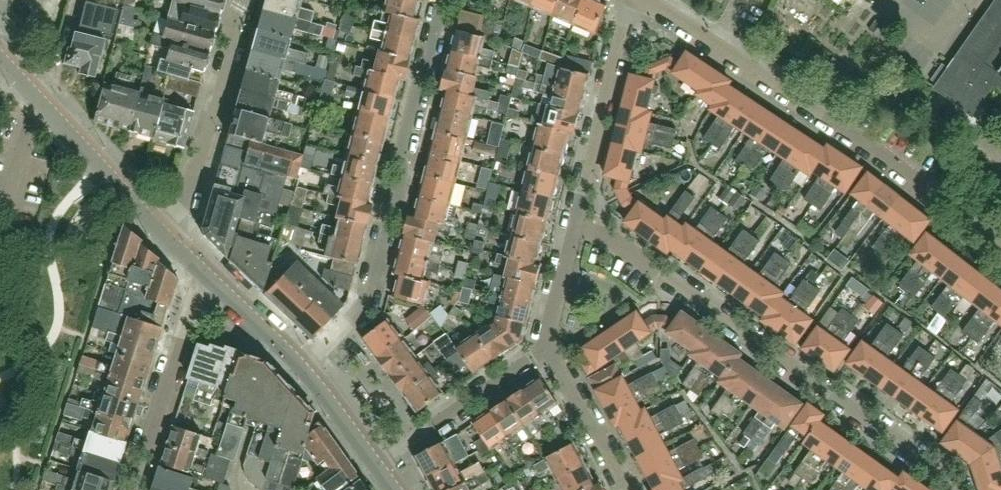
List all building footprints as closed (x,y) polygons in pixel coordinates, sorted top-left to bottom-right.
[(223,0),(173,0),(172,1),(179,3),(178,5),(219,16),(223,0)] [(299,0),(265,0),(263,9),(309,21),(312,11),(297,7),(299,0)] [(417,0),(384,0),(381,11),(382,11),(390,13),(413,18),(413,17),(416,16),(417,11),(415,8),(417,0)] [(560,0),(535,0),(532,7),(553,16),(560,0)] [(584,0),(560,0),(553,16),(574,25),(584,0)] [(608,5),(596,0),(584,0),(574,25),(595,34),(600,23),(608,5)] [(985,23),(938,88),(972,113),(995,81),(1000,86),(1000,0),(985,23)] [(134,20),(137,9),(123,5),(118,22),(139,28),(141,22),(134,20)] [(213,35),(219,16),(178,5),(177,7),(182,8),(181,14),(176,13),(174,20),(167,18),(166,21),(213,35)] [(481,22),(483,14),(462,8),(459,21),(476,25),(480,26),(481,22)] [(334,29),(315,24),(309,22),(309,21),(263,9),(257,29),(288,37),(291,28),(322,37),(323,36),(332,38),(334,29)] [(344,11),(342,20),(353,23),(356,14),(344,11)] [(413,40),(418,20),(413,18),(390,13),(382,11),(379,22),(374,21),(372,29),(413,40)] [(351,32),(353,23),(342,20),(340,29),(351,32)] [(208,54),(213,35),(166,21),(162,36),(154,34),(153,38),(208,54)] [(482,49),(485,37),(481,36),(478,35),(480,26),(476,25),(459,21),(451,50),(494,61),(496,52),(482,49)] [(136,41),(139,28),(118,22),(118,25),(115,35),(136,41)] [(480,26),(478,35),(481,36),(485,37),(496,39),(500,40),(503,27),(481,22),(480,26)] [(285,48),(288,37),(257,29),(251,49),(305,64),(308,54),(285,48)] [(408,59),(413,40),(372,29),(370,38),(382,41),(380,51),(408,59)] [(94,72),(103,42),(103,41),(91,37),(72,32),(68,49),(66,48),(61,65),(79,69),(78,74),(93,78),(94,72)] [(203,73),(208,54),(153,38),(151,45),(159,47),(163,48),(164,47),(167,48),(163,62),(167,63),(164,72),(188,79),(191,69),(203,73)] [(520,52),(524,42),(516,39),(512,49),(520,52)] [(542,49),(532,45),(525,42),(521,52),(538,59),(542,49)] [(324,78),(327,71),(325,70),(315,67),(305,64),(251,49),(245,70),(276,79),(279,68),(301,74),(299,81),(305,83),(306,77),(323,81),(323,78),(324,78)] [(509,65),(519,68),(522,53),(513,49),(509,65)] [(491,70),(494,61),(451,50),(446,70),(475,77),(477,66),(491,70)] [(403,79),(408,59),(380,51),(377,51),(374,62),(362,59),(360,68),(398,78),(398,77),(403,79)] [(545,52),(542,61),(548,63),(553,65),(556,55),(545,52)] [(332,53),(330,61),(337,63),(340,64),(342,56),(332,53)] [(714,72),(687,53),(680,64),(670,57),(660,61),(664,71),(667,70),(700,92),(714,72)] [(325,70),(329,57),(319,54),(315,67),(325,70)] [(593,61),(564,54),(561,67),(589,74),(593,61)] [(333,81),(337,63),(330,61),(326,79),(333,81)] [(543,86),(545,86),(585,96),(590,76),(559,69),(559,67),(553,65),(548,63),(545,76),(543,86)] [(648,113),(653,94),(658,95),(660,86),(655,85),(659,71),(656,63),(645,67),(642,79),(631,76),(623,106),(648,113)] [(518,71),(519,68),(509,65),(507,73),(517,75),(518,71)] [(392,99),(398,78),(360,68),(356,67),(353,76),(365,79),(362,91),(392,99)] [(152,82),(155,70),(152,70),(144,68),(141,79),(140,86),(144,87),(146,80),(149,81),(152,82)] [(274,91),(278,79),(276,79),(245,70),(240,90),(301,107),(308,109),(308,108),(310,101),(274,91)] [(476,87),(479,77),(475,77),(446,70),(441,89),(446,91),(485,100),(490,102),(493,92),(476,87)] [(527,82),(529,73),(518,71),(517,75),(516,80),(527,83),(527,82)] [(712,111),(728,86),(731,83),(714,72),(700,92),(682,120),(690,126),(706,102),(713,107),(711,110),(712,111)] [(109,126),(124,75),(116,73),(112,86),(103,83),(93,121),(105,124),(105,125),(109,126)] [(124,75),(109,126),(116,128),(116,127),(127,130),(138,92),(130,90),(133,77),(132,77),(124,75)] [(538,75),(536,84),(543,86),(545,76),(538,75)] [(180,88),(182,78),(173,76),(170,85),(180,88)] [(334,81),(333,81),(326,79),(325,79),(322,88),(332,91),(334,81)] [(580,115),(585,96),(545,86),(543,86),(536,84),(527,82),(527,83),(516,80),(511,97),(521,100),(523,91),(524,92),(525,91),(544,95),(542,104),(540,103),(539,106),(580,115)] [(713,146),(745,97),(728,86),(712,111),(719,116),(703,140),(713,146)] [(152,138),(163,99),(152,96),(153,91),(140,88),(139,93),(138,92),(127,130),(127,132),(129,132),(134,133),(134,134),(137,135),(137,134),(150,137),(150,138),(152,138)] [(301,107),(240,90),(234,109),(267,118),(270,108),(298,116),(298,115),(311,118),(314,110),(308,108),(308,109),(301,107)] [(390,108),(392,99),(362,91),(356,112),(387,120),(388,116),(390,115),(391,111),(390,108)] [(470,120),(474,106),(497,112),(499,104),(490,102),(485,100),(446,91),(441,112),(470,120)] [(511,97),(501,95),(499,104),(509,107),(511,97)] [(745,133),(761,108),(745,97),(713,146),(720,151),(736,127),(745,133)] [(182,147),(192,111),(166,104),(167,100),(163,99),(152,138),(166,141),(166,143),(182,147)] [(508,113),(509,110),(509,107),(499,104),(497,112),(507,115),(508,113)] [(575,133),(580,115),(539,106),(537,116),(533,115),(531,124),(540,126),(570,134),(575,135),(575,133)] [(618,126),(675,140),(678,131),(650,123),(652,114),(648,113),(623,106),(618,126)] [(745,167),(777,119),(761,108),(745,133),(752,137),(736,161),(745,167)] [(286,138),(290,125),(267,118),(234,109),(227,135),(259,144),(263,132),(286,138)] [(386,130),(388,125),(387,122),(387,120),(356,112),(351,133),(382,141),(384,132),(386,130)] [(465,140),(470,120),(441,112),(439,120),(437,121),(435,127),(437,129),(436,133),(465,140)] [(314,113),(312,122),(323,125),(326,116),(314,113)] [(517,121),(519,115),(508,113),(507,115),(506,118),(517,121)] [(516,129),(517,121),(506,118),(504,126),(516,129)] [(777,154),(794,130),(777,119),(745,167),(754,173),(770,149),(777,154)] [(321,134),(323,125),(312,122),(310,131),(321,134)] [(499,148),(504,126),(494,123),(488,145),(499,148)] [(567,144),(570,134),(540,126),(534,148),(564,156),(565,153),(567,151),(568,146),(567,144)] [(674,145),(675,140),(618,126),(613,145),(637,152),(642,153),(645,142),(673,149),(674,145)] [(770,182),(779,187),(810,140),(794,130),(777,154),(785,159),(770,182)] [(379,152),(382,141),(351,133),(346,154),(377,162),(377,160),(379,159),(381,153),(379,152)] [(460,161),(465,140),(436,133),(436,134),(433,136),(432,141),(433,143),(431,154),(460,161)] [(227,259),(239,219),(259,225),(259,224),(270,227),(274,216),(275,216),(286,177),(295,179),(299,165),(302,157),(259,144),(227,135),(215,176),(213,184),(200,228),(204,238),(224,257),(227,259)] [(810,140),(779,187),(787,193),(802,170),(810,175),(812,172),(829,147),(828,146),(825,150),(810,140)] [(498,148),(477,143),(474,152),(496,157),(497,153),(498,148)] [(627,189),(637,152),(613,145),(605,176),(618,179),(615,190),(618,197),(629,192),(627,189)] [(813,206),(845,158),(829,147),(812,172),(820,177),(804,201),(803,200),(788,223),(798,229),(806,217),(811,211),(810,211),(813,206)] [(564,165),(565,161),(563,158),(564,156),(534,148),(529,170),(559,177),(561,167),(564,165)] [(506,163),(508,155),(497,153),(496,157),(495,161),(506,163)] [(377,169),(376,166),(377,162),(346,154),(341,175),(371,182),(373,174),(376,173),(377,169)] [(455,182),(460,161),(431,154),(428,163),(426,165),(424,171),(426,173),(425,174),(455,182)] [(311,169),(314,159),(302,156),(302,157),(299,165),(311,169)] [(846,194),(862,169),(845,158),(813,206),(821,211),(837,188),(846,194)] [(491,179),(493,169),(483,167),(480,176),(491,179)] [(556,188),(559,177),(529,170),(523,191),(553,199),(554,197),(556,195),(557,190),(556,188)] [(850,230),(885,185),(869,173),(852,195),(860,201),(835,233),(843,239),(850,230)] [(449,202),(455,182),(425,174),(424,178),(422,180),(420,185),(422,188),(420,195),(449,202)] [(366,204),(371,182),(341,175),(337,188),(326,185),(324,193),(328,195),(366,204)] [(295,185),(295,186),(306,189),(309,182),(297,178),(295,185)] [(501,185),(498,184),(491,183),(489,183),(484,205),(495,207),(501,185)] [(762,202),(768,192),(757,184),(750,194),(762,202)] [(729,185),(720,198),(729,204),(738,191),(729,185)] [(883,219),(900,197),(885,185),(850,230),(850,231),(857,236),(858,237),(876,214),(883,219)] [(304,199),(306,189),(295,186),(292,195),(289,205),(301,208),(304,199)] [(552,209),(554,205),(552,202),(553,199),(523,191),(518,213),(548,220),(550,211),(552,209)] [(685,229),(678,224),(696,199),(687,192),(666,221),(652,242),(668,254),(671,250),(688,226),(687,225),(685,229)] [(739,192),(731,203),(740,210),(748,199),(739,192)] [(366,225),(371,205),(366,204),(328,195),(326,202),(338,205),(335,217),(337,217),(366,225)] [(454,217),(457,206),(449,204),(449,202),(420,195),(415,216),(457,227),(460,219),(454,217)] [(666,221),(631,197),(630,195),(620,201),(623,207),(633,213),(625,223),(652,242),(666,221)] [(881,254),(916,209),(900,197),(883,219),(890,225),(873,248),(881,254)] [(482,215),(484,205),(474,203),(473,211),(481,213),(481,215),(482,215)] [(303,209),(301,208),(289,205),(284,224),(298,228),(303,209)] [(490,230),(495,207),(484,205),(482,215),(479,227),(490,230)] [(780,205),(775,213),(783,218),(787,210),(780,205)] [(687,261),(721,213),(712,207),(695,231),(688,226),(671,250),(687,261)] [(907,238),(915,244),(932,222),(916,209),(881,254),(889,261),(907,238)] [(545,231),(548,220),(518,213),(513,235),(542,242),(543,240),(545,238),(545,231)] [(720,248),(712,243),(729,219),(721,213),(687,261),(703,273),(720,248)] [(455,236),(457,227),(415,216),(410,215),(404,235),(433,242),(434,241),(435,241),(438,231),(455,236)] [(320,231),(319,234),(361,245),(366,225),(337,217),(334,227),(322,224),(320,231)] [(259,225),(239,219),(227,259),(227,260),(244,276),(256,235),(259,225)] [(477,232),(479,224),(470,222),(468,229),(477,232)] [(278,243),(278,244),(300,251),(303,241),(309,243),(312,232),(298,228),(297,229),(284,225),(278,243)] [(121,314),(143,245),(142,244),(143,241),(125,226),(106,284),(100,306),(121,314)] [(468,229),(466,237),(475,239),(477,232),(468,229)] [(718,284),(753,236),(744,230),(727,254),(720,248),(703,273),(718,284)] [(908,291),(943,246),(927,233),(910,256),(918,262),(901,285),(908,291)] [(361,245),(319,234),(317,243),(326,245),(323,256),(332,259),(356,265),(361,245)] [(270,263),(265,262),(271,240),(256,235),(244,276),(262,293),(270,263)] [(440,255),(443,245),(433,242),(404,235),(399,255),(441,265),(444,255),(440,255)] [(541,253),(542,248),(541,245),(542,242),(513,235),(507,257),(536,264),(539,255),(541,253)] [(752,271),(744,266),(761,242),(753,236),(718,284),(734,295),(752,271)] [(483,251),(485,244),(475,241),(473,249),(483,251)] [(142,321),(161,263),(159,262),(160,259),(143,245),(121,314),(142,321)] [(794,246),(786,257),(797,264),(804,253),(794,246)] [(942,280),(959,258),(943,246),(908,291),(917,297),(934,274),(942,280)] [(873,248),(868,255),(876,261),(881,254),(873,248)] [(481,260),(483,251),(473,249),(471,257),(481,260)] [(750,307),(784,259),(776,254),(759,277),(752,271),(734,295),(750,307)] [(881,254),(876,261),(884,267),(889,261),(881,254)] [(439,272),(441,265),(399,255),(394,275),(400,276),(423,282),(424,279),(431,281),(433,271),(439,272)] [(508,278),(537,285),(542,265),(536,264),(507,257),(498,255),(496,266),(508,269),(506,278),(508,279),(508,278)] [(940,315),(975,270),(959,258),(942,280),(949,286),(932,308),(940,315)] [(349,292),(356,265),(332,259),(329,270),(323,269),(322,276),(330,287),(349,292)] [(784,294),(776,289),(793,266),(784,259),(750,307),(766,318),(763,322),(784,294)] [(468,268),(469,262),(459,260),(457,268),(467,271),(468,268)] [(296,261),(284,274),(264,295),(311,339),(321,328),(336,312),(343,305),(296,261)] [(164,328),(180,279),(161,263),(142,321),(164,328)] [(796,345),(813,321),(805,316),(822,292),(837,271),(828,265),(821,275),(813,286),(779,334),(796,345)] [(465,280),(467,271),(457,268),(455,278),(465,280)] [(473,291),(476,282),(479,270),(468,268),(467,271),(465,280),(463,288),(473,291)] [(813,270),(805,281),(813,286),(821,275),(813,270)] [(973,304),(990,282),(975,270),(940,315),(948,321),(965,299),(973,304)] [(868,273),(863,279),(877,290),(882,284),(868,273)] [(424,305),(429,283),(423,282),(400,276),(396,279),(395,284),(397,287),(394,298),(424,305)] [(532,305),(537,285),(508,278),(508,279),(506,288),(494,286),(492,295),(532,305)] [(779,334),(813,286),(805,281),(789,304),(781,299),(784,295),(784,294),(763,322),(779,334)] [(1000,300),(1000,290),(990,282),(973,304),(980,310),(963,333),(971,339),(1000,300)] [(862,284),(856,292),(864,298),(869,292),(870,290),(862,284)] [(469,305),(473,291),(463,288),(462,293),(461,297),(459,303),(469,305)] [(527,325),(532,305),(492,295),(490,305),(501,307),(499,318),(527,325)] [(873,295),(865,306),(876,314),(884,303),(873,295)] [(971,339),(979,345),(996,323),(1000,326),(1000,300),(971,339)] [(158,347),(164,328),(142,321),(121,314),(100,306),(96,319),(93,328),(101,331),(158,347)] [(432,317),(427,311),(427,310),(424,306),(411,315),(419,326),(423,323),(432,317)] [(459,320),(464,313),(455,307),(450,314),(459,320)] [(819,362),(852,316),(844,310),(827,333),(818,327),(802,350),(819,362)] [(445,322),(448,318),(443,311),(433,318),(437,324),(440,328),(444,323),(445,322)] [(658,317),(654,317),(644,323),(637,313),(610,332),(624,352),(658,329),(658,317)] [(675,324),(666,317),(662,317),(662,329),(693,352),(709,332),(683,314),(675,324)] [(852,351),(844,345),(860,322),(852,316),(819,362),(835,374),(852,351)] [(523,342),(527,325),(499,318),(496,317),(494,323),(512,349),(523,342)] [(906,317),(899,328),(907,334),(914,323),(906,317)] [(377,358),(402,339),(388,320),(382,325),(363,339),(377,358)] [(512,349),(494,323),(475,336),(493,362),(512,349)] [(863,377),(896,331),(888,325),(872,348),(863,342),(847,365),(863,377)] [(152,367),(158,347),(101,331),(99,338),(108,341),(108,342),(122,346),(119,356),(152,367)] [(896,365),(888,360),(905,337),(896,331),(863,377),(879,388),(896,365)] [(624,352),(610,332),(584,349),(591,360),(583,365),(588,376),(617,356),(624,365),(630,361),(624,352)] [(691,392),(725,344),(709,332),(693,352),(691,356),(699,362),(682,386),(691,392)] [(493,362),(475,336),(456,349),(459,353),(474,375),(493,362)] [(390,376),(416,357),(402,339),(377,358),(390,376)] [(721,384),(738,360),(739,360),(742,356),(725,344),(691,392),(699,398),(716,374),(723,379),(720,384),(721,384)] [(203,403),(220,348),(213,346),(212,349),(199,345),(189,379),(200,382),(194,400),(203,403)] [(459,353),(456,349),(453,345),(444,353),(449,360),(459,353)] [(895,400),(929,353),(920,347),(903,371),(896,365),(879,388),(895,400)] [(225,402),(241,351),(228,348),(227,350),(220,348),(203,403),(199,417),(207,420),(214,399),(225,402)] [(254,420),(256,421),(272,367),(270,364),(268,361),(241,352),(241,351),(225,402),(223,407),(236,411),(232,423),(229,422),(219,456),(229,459),(235,461),(235,462),(238,463),(248,430),(247,430),(250,419),(254,420)] [(671,353),(662,353),(662,360),(665,367),(670,377),(672,380),(682,368),(671,360),(671,353)] [(928,388),(920,383),(937,359),(929,353),(895,400),(911,411),(928,388)] [(146,386),(152,367),(119,356),(115,366),(101,362),(84,356),(81,365),(146,386)] [(404,394),(436,370),(429,362),(423,367),(416,357),(390,376),(404,394)] [(754,371),(739,360),(738,360),(721,384),(728,389),(711,413),(720,419),(723,414),(754,371)] [(140,405),(146,386),(81,365),(80,364),(77,372),(96,378),(110,383),(106,394),(140,405)] [(597,393),(623,379),(631,374),(628,369),(620,374),(616,366),(590,379),(597,393)] [(272,367),(256,421),(258,422),(245,466),(247,477),(250,478),(249,481),(255,483),(265,489),(268,489),(295,393),(278,374),(272,367)] [(606,410),(658,383),(670,377),(665,367),(627,387),(623,379),(597,393),(606,410)] [(443,394),(435,382),(441,377),(436,370),(404,394),(418,412),(442,394),(443,394)] [(927,423),(961,376),(952,370),(935,393),(928,388),(911,411),(927,423)] [(752,407),(770,382),(754,371),(723,414),(731,420),(745,401),(752,407)] [(960,411),(952,405),(969,382),(961,376),(927,423),(943,435),(960,411)] [(558,405),(541,379),(524,390),(536,409),(548,425),(551,431),(559,425),(549,411),(558,405)] [(752,441),(786,394),(770,382),(752,407),(760,412),(743,436),(745,436),(751,441),(752,441)] [(641,413),(637,405),(663,392),(658,383),(606,410),(615,427),(646,411),(646,410),(641,413)] [(536,409),(524,390),(507,401),(531,437),(540,430),(548,425),(536,409)] [(311,433),(316,415),(295,393),(268,489),(296,489),(305,459),(311,433)] [(134,424),(140,405),(106,394),(103,405),(89,401),(72,395),(69,403),(134,424)] [(785,430),(802,406),(786,394),(752,441),(760,447),(776,424),(785,430)] [(975,434),(967,428),(984,405),(976,398),(942,444),(959,457),(975,434)] [(629,442),(681,415),(690,409),(686,400),(650,419),(646,411),(615,427),(616,428),(621,425),(629,442)] [(531,437),(507,401),(491,412),(515,448),(521,444),(531,437)] [(134,424),(69,403),(66,412),(96,421),(93,432),(127,443),(134,424)] [(800,433),(807,438),(808,439),(825,415),(808,403),(769,458),(778,464),(800,433)] [(690,409),(681,415),(684,422),(694,416),(690,409)] [(515,448),(491,412),(474,424),(491,450),(500,444),(507,454),(515,448)] [(664,445),(660,437),(686,424),(684,422),(681,415),(629,442),(638,459),(664,445)] [(805,476),(836,433),(821,423),(826,416),(825,415),(808,439),(807,438),(803,444),(812,450),(794,474),(803,480),(805,476)] [(347,458),(321,422),(314,426),(317,429),(311,433),(305,459),(316,462),(325,474),(347,458)] [(199,448),(203,435),(174,426),(168,445),(197,454),(211,458),(212,453),(209,452),(209,451),(199,448)] [(121,462),(127,443),(93,432),(90,442),(60,433),(57,441),(121,462)] [(836,467),(852,444),(836,433),(805,476),(814,482),(828,462),(836,467)] [(1000,445),(1000,433),(987,443),(975,434),(959,457),(972,467),(1000,445)] [(457,462),(469,455),(458,435),(443,443),(415,457),(426,477),(456,461),(457,462)] [(745,436),(739,444),(745,448),(751,441),(745,436)] [(564,439),(559,442),(563,450),(568,447),(564,439)] [(647,476),(699,448),(695,440),(669,454),(664,445),(638,459),(647,476)] [(121,462),(57,441),(54,450),(61,453),(83,460),(80,470),(81,471),(115,482),(121,462)] [(543,443),(538,446),(546,459),(551,456),(543,443)] [(868,456),(852,444),(836,467),(844,473),(831,489),(843,489),(868,456)] [(194,464),(197,454),(168,445),(162,464),(201,476),(204,467),(194,464)] [(999,459),(1000,457),(1000,445),(972,467),(978,483),(1000,475),(1000,464),(999,459)] [(583,463),(584,461),(581,456),(579,455),(574,446),(564,451),(556,455),(547,460),(536,466),(541,474),(551,468),(557,480),(585,465),(583,463)] [(678,472),(704,458),(699,448),(647,476),(655,489),(663,489),(682,479),(678,472)] [(226,471),(229,459),(219,456),(212,454),(208,466),(226,471)] [(536,466),(530,454),(523,458),(529,470),(536,466)] [(883,467),(868,456),(843,489),(856,489),(860,485),(867,489),(883,467)] [(363,480),(347,458),(325,474),(317,480),(324,489),(350,489),(363,480)] [(483,473),(478,464),(463,473),(457,462),(456,461),(426,477),(433,489),(450,489),(483,473)] [(716,473),(711,464),(682,479),(663,489),(684,489),(716,473)] [(590,475),(591,473),(589,469),(586,468),(585,465),(557,480),(563,489),(585,489),(595,485),(590,475)] [(222,483),(226,471),(208,466),(204,478),(222,483)] [(193,477),(161,467),(155,486),(166,489),(202,489),(190,486),(193,477)] [(900,479),(883,467),(867,489),(868,489),(892,489),(900,479)] [(115,482),(81,471),(78,480),(48,471),(45,480),(59,485),(75,489),(112,489),(115,482)] [(904,472),(900,479),(892,489),(927,489),(928,489),(904,472)] [(488,483),(483,473),(450,489),(474,489),(488,483)] [(978,483),(980,489),(1000,489),(1000,475),(978,483)] [(363,480),(350,489),(370,489),(363,480)] [(600,482),(595,485),(585,489),(604,489),(600,482)]
